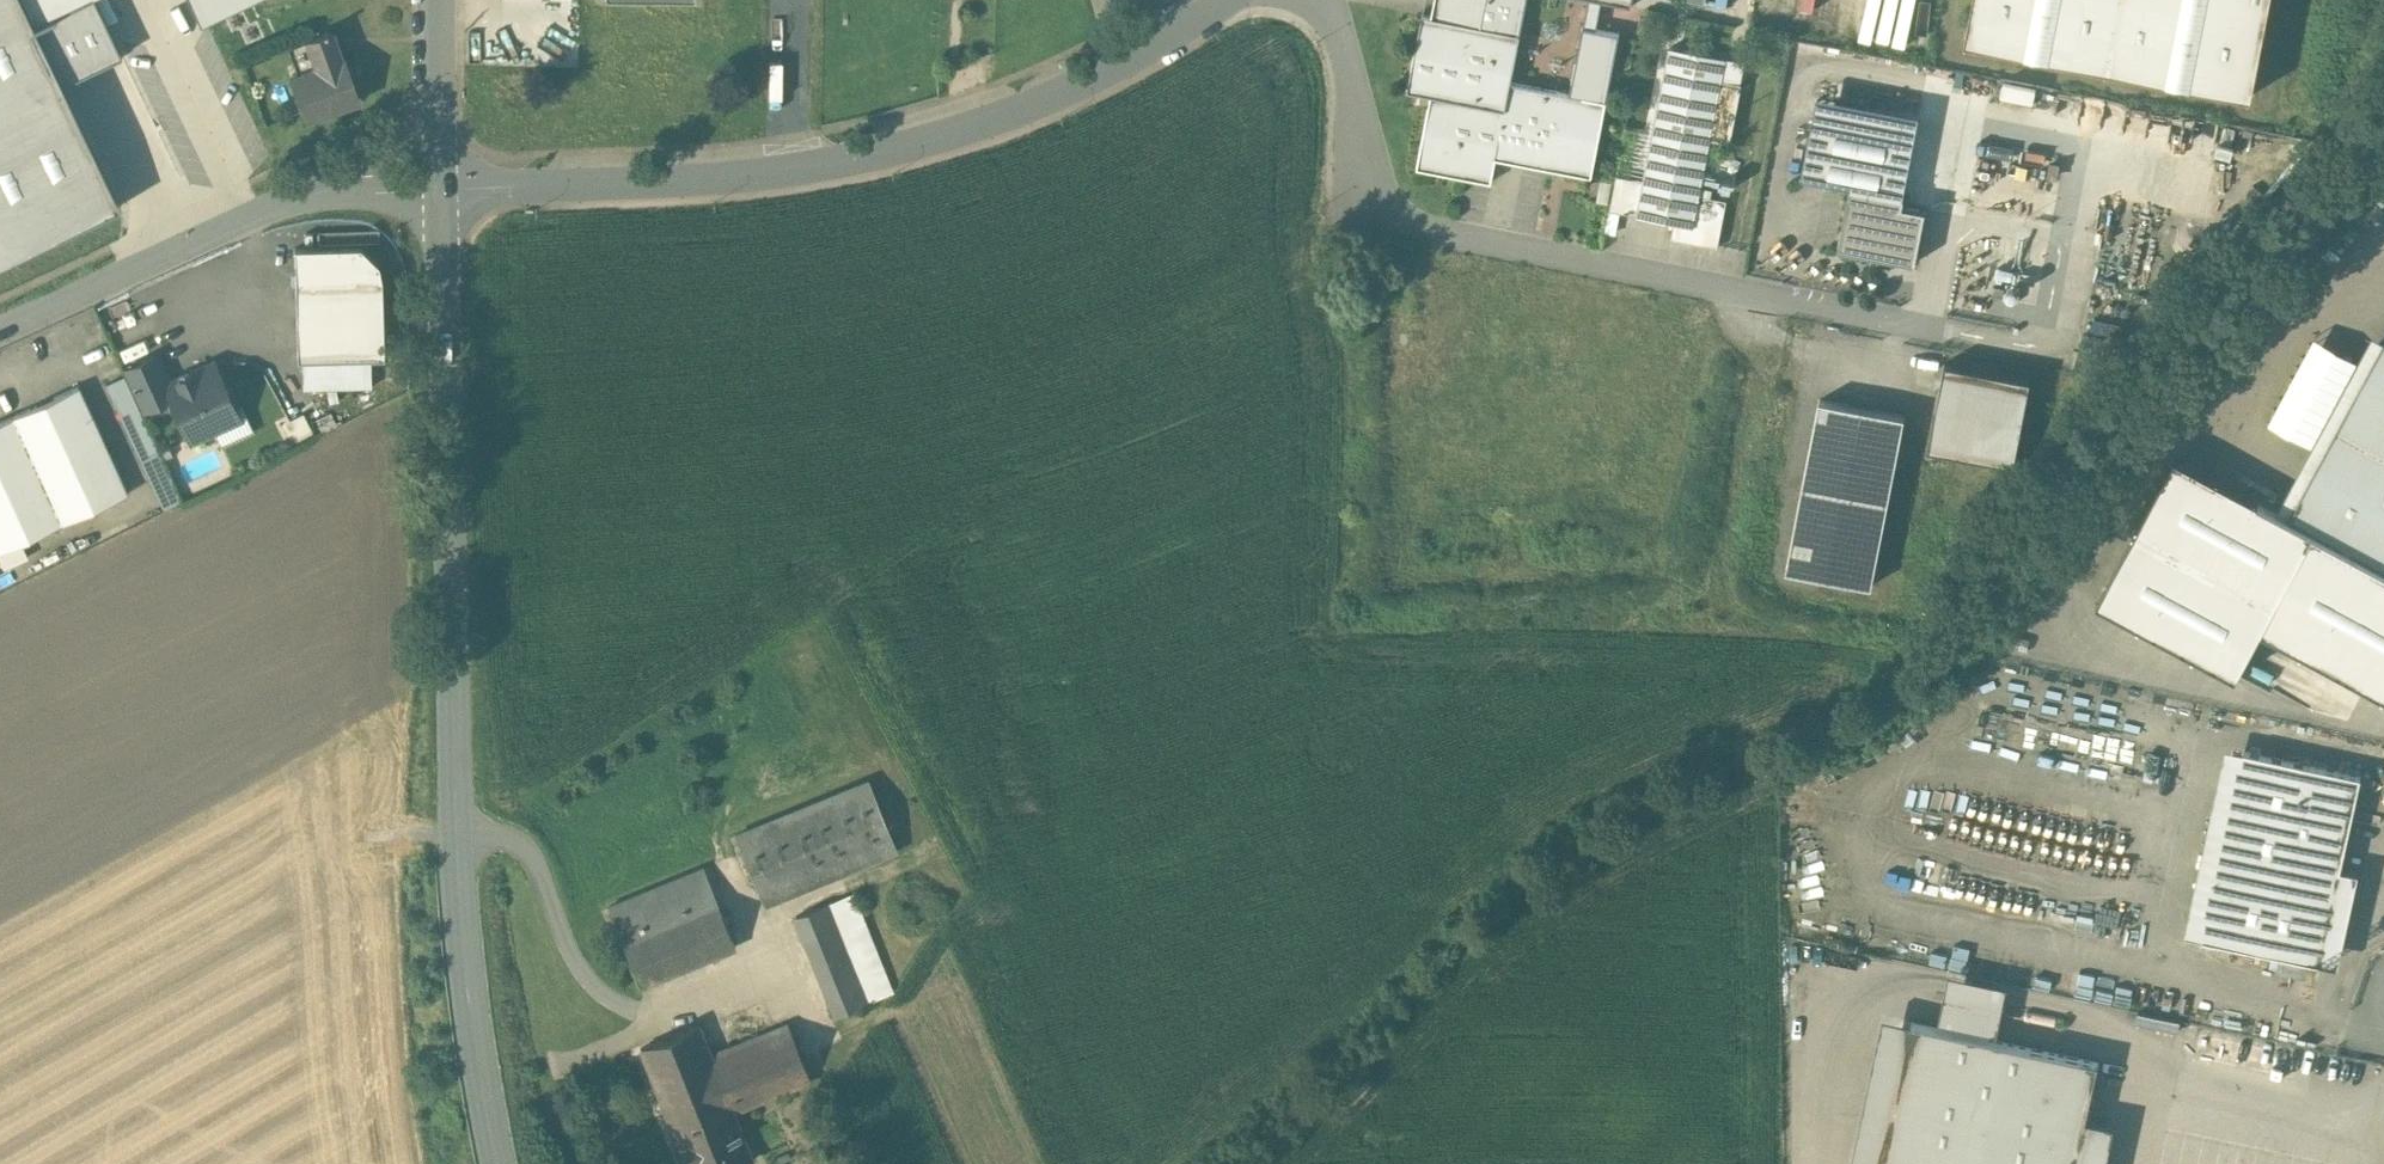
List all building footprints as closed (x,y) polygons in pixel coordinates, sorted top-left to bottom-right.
[(22,0),(0,0),(0,262),(120,205),(61,83),(33,22),(22,0)] [(33,22),(80,0),(22,0),(33,22)] [(95,0),(80,0),(33,22),(61,83),(121,54),(95,0)] [(201,22),(248,0),(191,0),(201,22)] [(1423,13),(1520,32),(1527,0),(1425,0),(1423,13)] [(1583,25),(1597,28),(1602,0),(1588,0),(1583,25)] [(1965,38),(2252,94),(2270,0),(1973,0),(1965,38)] [(1520,32),(1423,13),(1408,89),(1432,93),(1417,166),(1492,180),(1496,156),(1592,175),(1607,99),(1570,92),(1511,81),(1520,32)] [(1583,25),(1570,92),(1607,99),(1620,32),(1597,28),(1583,25)] [(319,67),(291,78),(306,118),(359,98),(345,58),(340,60),(330,33),(309,40),(319,67)] [(1726,57),(1669,46),(1643,178),(1636,214),(1674,221),(1693,225),(1700,194),(1711,137),(1722,78),(1726,57)] [(1726,57),(1722,78),(1740,82),(1744,60),(1726,57)] [(1740,82),(1722,78),(1711,137),(1730,141),(1742,82),(1740,82)] [(1818,94),(1802,174),(1851,184),(1904,194),(1920,114),(1818,94)] [(1610,209),(1636,214),(1643,178),(1617,173),(1610,209)] [(1902,204),(1904,194),(1851,184),(1839,246),(1916,261),(1926,208),(1902,204)] [(1727,199),(1700,194),(1693,225),(1674,221),(1671,236),(1718,246),(1727,199)] [(360,245),(294,247),(295,269),(293,269),(291,272),(291,279),(293,281),(295,281),(297,358),(370,356),(383,356),(381,279),(378,263),(360,245)] [(2289,519),(2314,532),(2383,570),(2383,343),(2289,519)] [(154,356),(124,370),(142,409),(171,395),(167,385),(154,356)] [(370,356),(303,358),(304,387),(371,385),(370,356)] [(2030,378),(1946,362),(1930,445),(2014,461),(2030,378)] [(213,364),(192,373),(190,371),(188,370),(178,374),(177,377),(178,379),(167,385),(171,395),(191,438),(237,416),(213,364)] [(123,375),(107,383),(164,507),(180,499),(123,375)] [(0,421),(0,550),(127,492),(78,385),(0,421)] [(1905,415),(1821,398),(1787,567),(1872,583),(1905,415)] [(2262,630),(2314,532),(2289,519),(2175,458),(2097,602),(2236,677),(2262,630)] [(2314,532),(2262,630),(2383,695),(2383,570),(2314,532)] [(2203,937),(2244,750),(2225,746),(2184,933),(2203,937)] [(2360,776),(2244,750),(2203,937),(2320,963),(2340,870),(2360,776)] [(868,780),(735,835),(764,904),(897,849),(868,780)] [(703,867),(608,906),(621,939),(716,900),(703,867)] [(2340,870),(2320,963),(2337,966),(2357,873),(2340,870)] [(832,902),(796,916),(828,996),(864,981),(859,969),(876,963),(849,895),(832,902)] [(716,900),(621,939),(640,984),(735,945),(716,900)] [(864,981),(828,996),(835,1013),(871,999),(864,981)] [(1912,1021),(1884,1015),(1850,1163),(1880,1163),(1912,1021)] [(2099,1062),(1912,1021),(1880,1163),(2076,1163),(2086,1118),(2099,1062)] [(698,1024),(640,1047),(672,1127),(730,1104),(732,1110),(810,1079),(788,1022),(710,1053),(698,1024)] [(672,1127),(687,1163),(739,1163),(752,1159),(732,1110),(730,1104),(672,1127)] [(2086,1118),(2076,1163),(2105,1163),(2114,1124),(2086,1118)]
